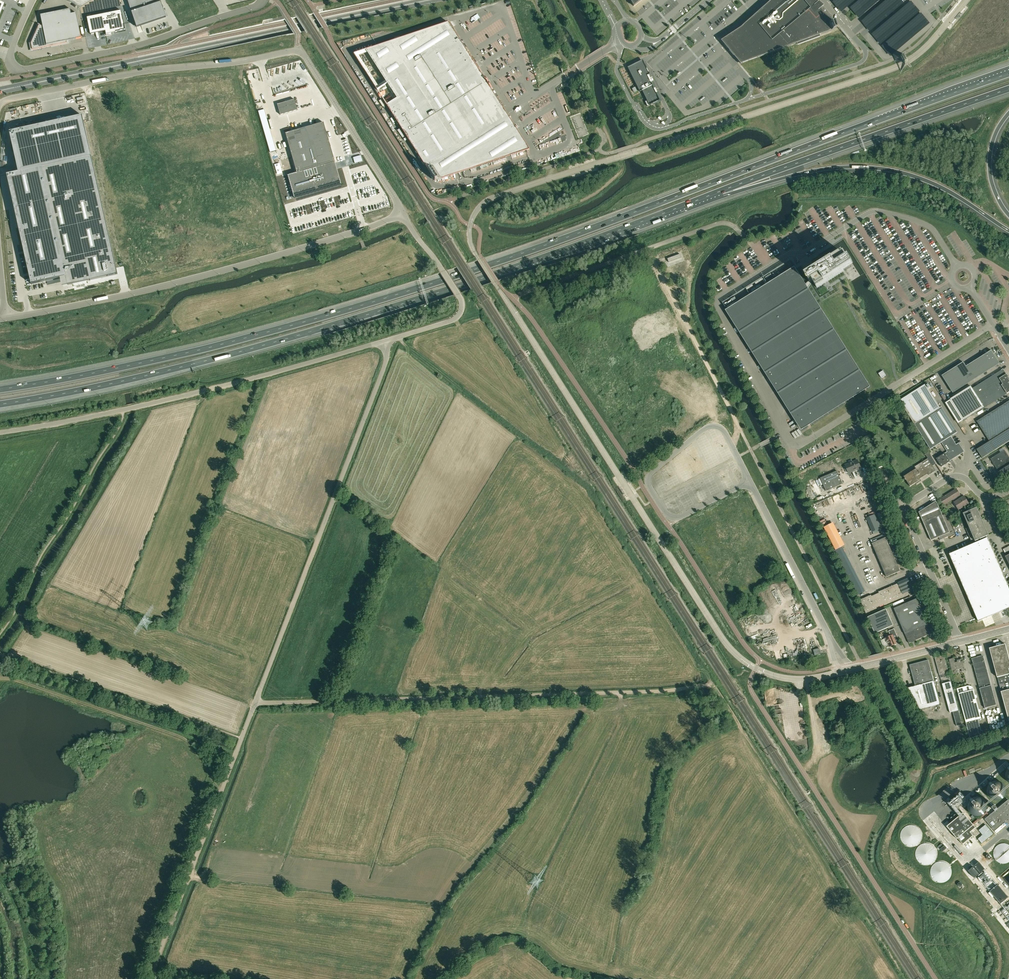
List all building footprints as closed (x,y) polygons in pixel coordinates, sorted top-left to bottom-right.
[(137,28),(167,18),(163,4),(160,0),(128,0),(137,28)] [(739,62),(740,64),(796,43),(797,45),(820,37),(819,35),(835,29),(831,19),(822,7),(824,6),(819,1),(818,2),(816,0),(774,0),(758,16),(741,27),(720,41),(739,62)] [(831,2),(840,13),(855,0),(834,0),(831,2)] [(858,19),(880,0),(859,0),(849,8),(858,19)] [(869,32),(904,4),(901,0),(887,0),(860,22),(869,32)] [(871,35),(880,45),(920,12),(911,2),(871,35)] [(52,45),(52,44),(81,38),(76,13),(71,14),(70,9),(41,15),(43,27),(39,25),(31,43),(33,50),(53,46),(53,45),(52,45)] [(121,11),(88,17),(92,34),(106,31),(106,35),(111,34),(111,33),(125,30),(124,25),(121,11)] [(881,47),(890,57),(930,24),(921,13),(881,47)] [(378,46),(354,54),(377,90),(387,83),(397,98),(386,105),(399,125),(406,121),(407,124),(411,121),(426,144),(415,150),(435,181),(459,173),(470,169),(506,157),(511,155),(529,149),(502,107),(494,94),(448,22),(378,46)] [(641,63),(629,69),(637,84),(636,85),(640,92),(642,91),(642,92),(647,101),(645,102),(647,106),(652,104),(660,100),(658,97),(656,93),(657,92),(655,88),(654,88),(651,82),(652,82),(648,75),(647,75),(641,63)] [(292,101),(277,105),(280,115),(295,111),(292,101)] [(19,172),(7,175),(31,285),(66,277),(66,278),(68,285),(90,280),(90,281),(118,275),(116,267),(92,156),(84,122),(83,116),(10,132),(19,172)] [(325,121),(285,133),(297,173),(287,176),(294,201),(339,188),(334,170),(329,171),(327,165),(337,162),(325,121)] [(276,151),(273,138),(267,140),(270,152),(276,151)] [(843,253),(816,270),(814,268),(808,272),(807,272),(809,275),(806,276),(809,281),(810,283),(811,283),(813,282),(817,288),(818,288),(817,288),(825,283),(825,284),(825,283),(844,271),(845,271),(844,271),(851,266),(851,267),(854,265),(850,258),(847,259),(843,253)] [(804,285),(789,261),(723,302),(740,329),(801,426),(867,385),(806,288),(810,283),(809,281),(804,285)] [(953,393),(1000,363),(991,350),(966,366),(963,362),(942,376),(953,393)] [(1008,392),(1008,378),(1003,369),(973,389),(971,386),(950,399),(964,421),(1008,392)] [(957,432),(942,407),(940,408),(925,384),(900,400),(930,449),(941,442),(947,452),(936,459),(942,467),(950,462),(948,458),(950,457),(952,459),(963,451),(960,446),(958,447),(951,436),(957,432)] [(977,421),(989,441),(977,449),(982,458),(1008,441),(1008,401),(977,421)] [(990,459),(1001,476),(1008,471),(1008,473),(1008,457),(1005,450),(990,459)] [(936,471),(933,466),(936,464),(929,453),(926,455),(928,458),(915,467),(916,469),(904,476),(905,479),(905,480),(906,480),(910,486),(920,480),(918,478),(927,472),(929,475),(936,471)] [(857,460),(853,462),(852,459),(848,461),(849,463),(845,465),(849,473),(861,468),(857,460)] [(843,484),(837,471),(820,478),(826,491),(843,484)] [(956,489),(940,499),(944,505),(953,500),(959,509),(969,503),(964,496),(959,500),(957,497),(960,495),(956,489)] [(936,501),(919,512),(931,540),(950,532),(937,503),(936,501)] [(979,515),(978,512),(977,512),(975,509),(964,514),(969,527),(966,528),(972,542),(987,536),(978,516),(979,515)] [(867,518),(872,532),(883,527),(877,514),(867,518)] [(884,538),(872,543),(886,577),(900,571),(888,541),(892,540),(887,529),(881,531),(884,538)] [(978,621),(1008,608),(1008,587),(988,538),(949,554),(978,621)] [(871,595),(860,600),(866,613),(877,608),(877,607),(884,604),(884,605),(910,594),(908,591),(913,589),(913,590),(913,589),(908,578),(908,579),(898,583),(899,584),(897,585),(896,584),(879,592),(879,593),(872,596),(871,595)] [(905,634),(928,624),(917,598),(894,608),(905,634)] [(886,609),(868,617),(875,633),(889,627),(888,626),(890,621),(891,621),(886,609)] [(928,624),(905,634),(909,643),(932,633),(928,624)] [(891,636),(885,638),(889,647),(897,644),(893,636),(897,635),(894,629),(889,631),(891,636)] [(1006,644),(990,648),(997,677),(998,677),(1002,692),(1001,692),(1008,721),(1008,657),(1006,644)] [(949,675),(948,672),(944,655),(935,658),(940,674),(943,674),(944,677),(949,675)] [(983,656),(972,659),(985,708),(996,705),(983,656)] [(954,658),(949,659),(952,671),(953,674),(957,673),(957,670),(961,668),(962,672),(965,671),(964,668),(962,659),(957,660),(957,662),(955,662),(954,658)] [(920,710),(940,704),(934,681),(928,660),(910,665),(915,686),(908,688),(920,710)] [(962,724),(956,700),(951,681),(942,684),(944,692),(945,691),(946,693),(945,693),(950,713),(953,712),(957,726),(962,724)] [(981,718),(974,689),(973,689),(973,688),(972,687),(971,686),(970,686),(969,686),(968,686),(967,686),(957,689),(970,738),(982,735),(978,719),(981,718)] [(997,797),(1000,797),(1002,795),(1003,793),(1004,791),(1003,788),(1002,786),(1000,784),(998,783),(995,784),(992,785),(990,787),(990,790),(990,793),(992,795),(994,797),(997,797)] [(978,813),(980,812),(982,811),(984,809),(984,807),(984,804),(983,802),(981,800),(978,799),(975,799),(973,801),(971,803),(970,806),(971,809),(972,811),(975,813),(978,813)] [(990,815),(985,819),(994,830),(1008,818),(1008,800),(998,808),(995,805),(992,808),(995,811),(990,815)] [(975,827),(974,825),(963,812),(947,826),(957,839),(958,838),(963,844),(973,836),(970,832),(975,827)] [(978,839),(982,843),(993,834),(986,824),(979,830),(983,835),(978,839)] [(900,835),(901,838),(902,841),(904,844),(907,846),(910,846),(913,846),(916,845),(919,843),(921,839),(922,836),(921,832),(920,829),(917,827),(914,825),(911,825),(908,825),(905,827),(903,829),(901,832),(900,835)] [(915,853),(915,856),(916,859),(919,862),(921,863),(925,864),(928,864),(931,863),(934,860),(936,857),(936,854),(936,850),(934,847),(932,845),(929,843),(926,843),(923,843),(920,845),(917,847),(916,850),(915,853)] [(930,871),(930,874),(932,877),(934,880),(937,882),(940,882),(943,882),(946,881),(949,879),(951,876),(952,872),(951,869),(949,865),(947,863),(944,862),(941,861),(938,861),(935,863),(932,865),(931,868),(930,871)] [(974,866),(980,873),(985,869),(979,862),(974,866)] [(969,871),(975,878),(979,874),(973,867),(969,871)] [(998,885),(990,892),(1000,904),(1008,897),(998,885)]
